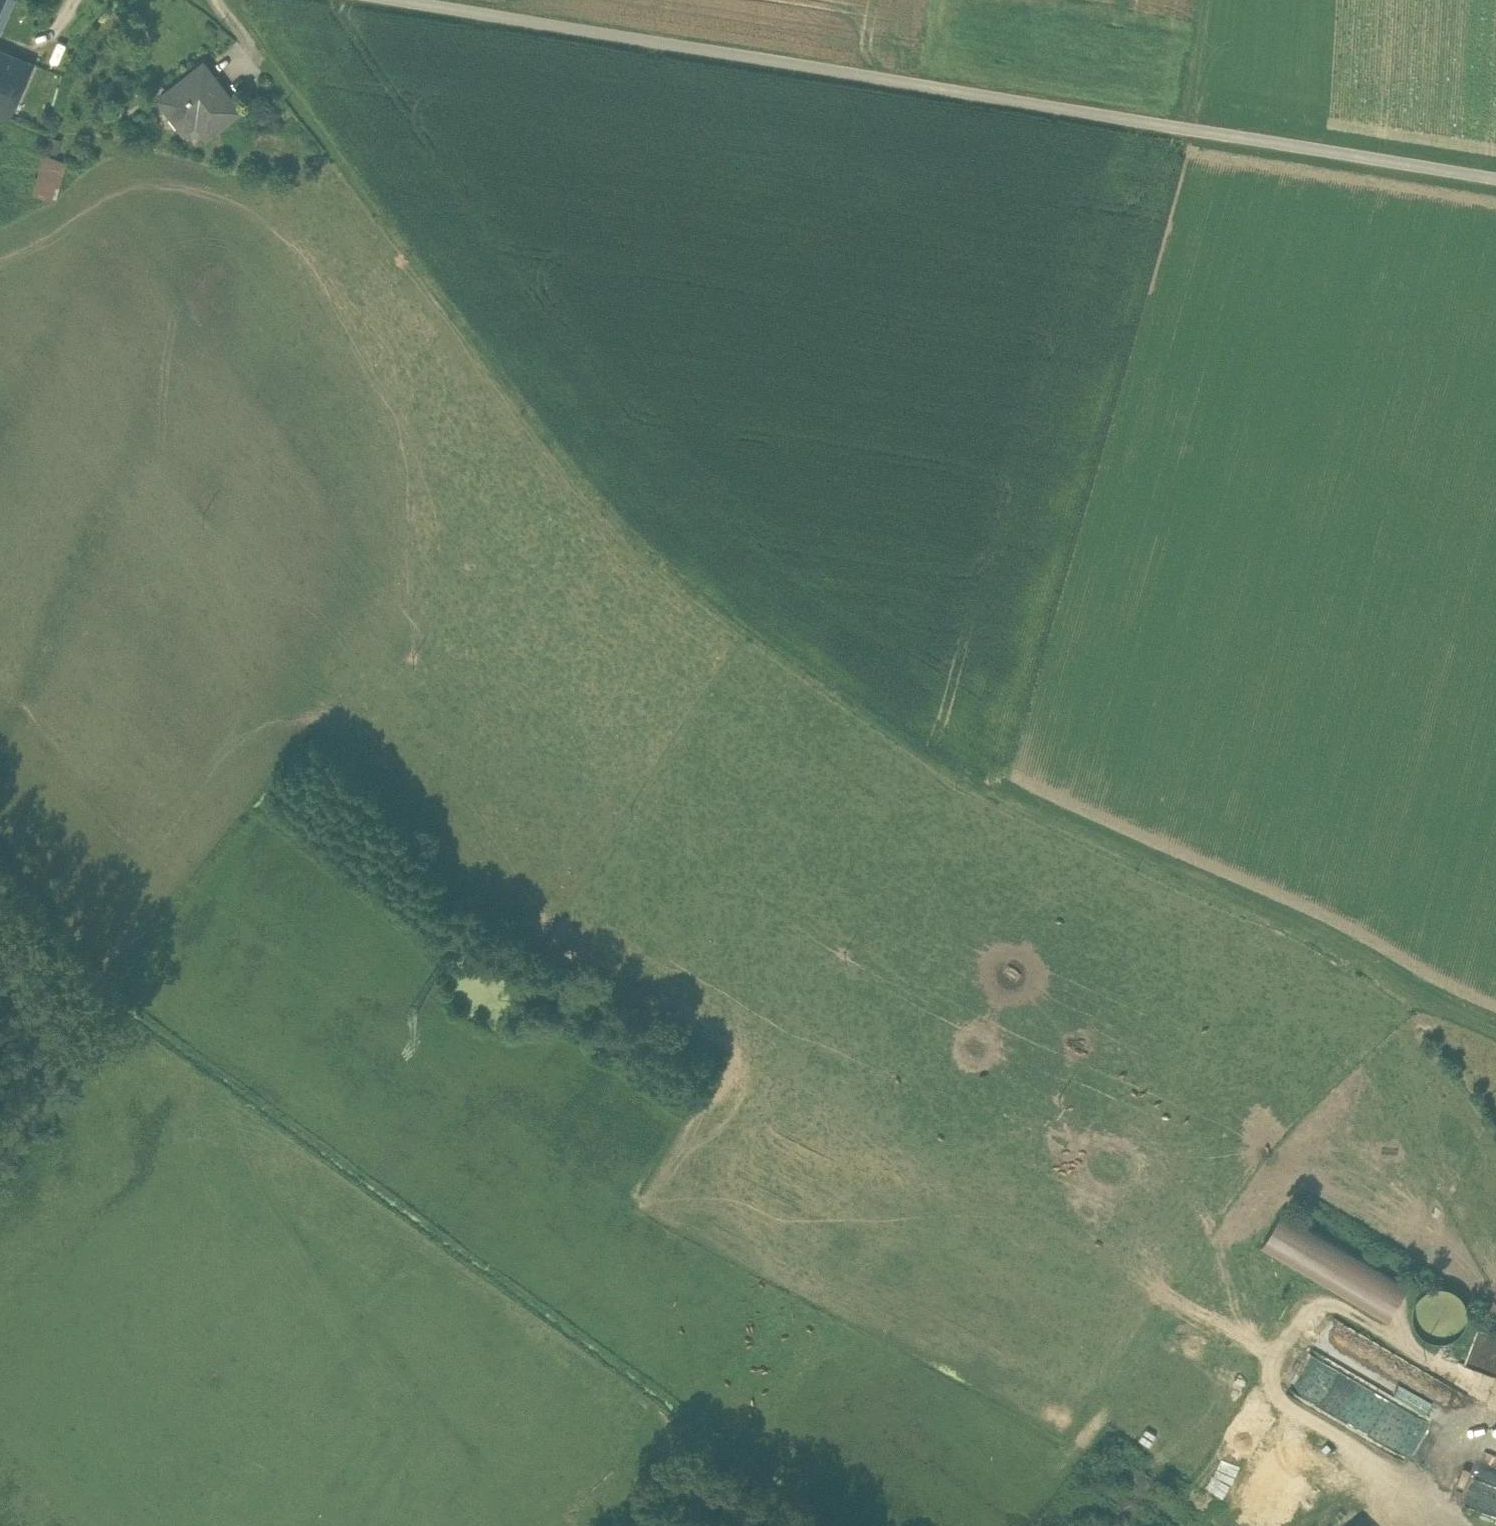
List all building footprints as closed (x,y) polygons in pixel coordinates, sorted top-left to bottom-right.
[(0,47),(0,111),(10,116),(34,62),(0,47)] [(253,105),(208,53),(158,97),(190,134),(203,122),(216,137),(253,105)] [(65,160),(44,154),(34,193),(54,199),(65,160)] [(1409,1281),(1283,1207),(1261,1244),(1387,1318),(1409,1281)] [(1466,1321),(1468,1311),(1465,1300),(1459,1291),(1450,1285),(1440,1283),(1429,1286),(1420,1292),(1414,1301),(1412,1311),(1415,1322),(1421,1331),(1430,1336),(1440,1338),(1451,1336),(1460,1330),(1466,1321)] [(1467,1394),(1334,1314),(1313,1346),(1446,1425),(1467,1394)] [(1478,1328),(1464,1365),(1495,1377),(1495,1335),(1478,1328)] [(1244,1395),(1197,1482),(1219,1494),(1267,1407),(1244,1395)] [(1485,1449),(1475,1476),(1495,1484),(1495,1453),(1485,1449)] [(1475,1476),(1465,1504),(1495,1515),(1495,1484),(1475,1476)]
